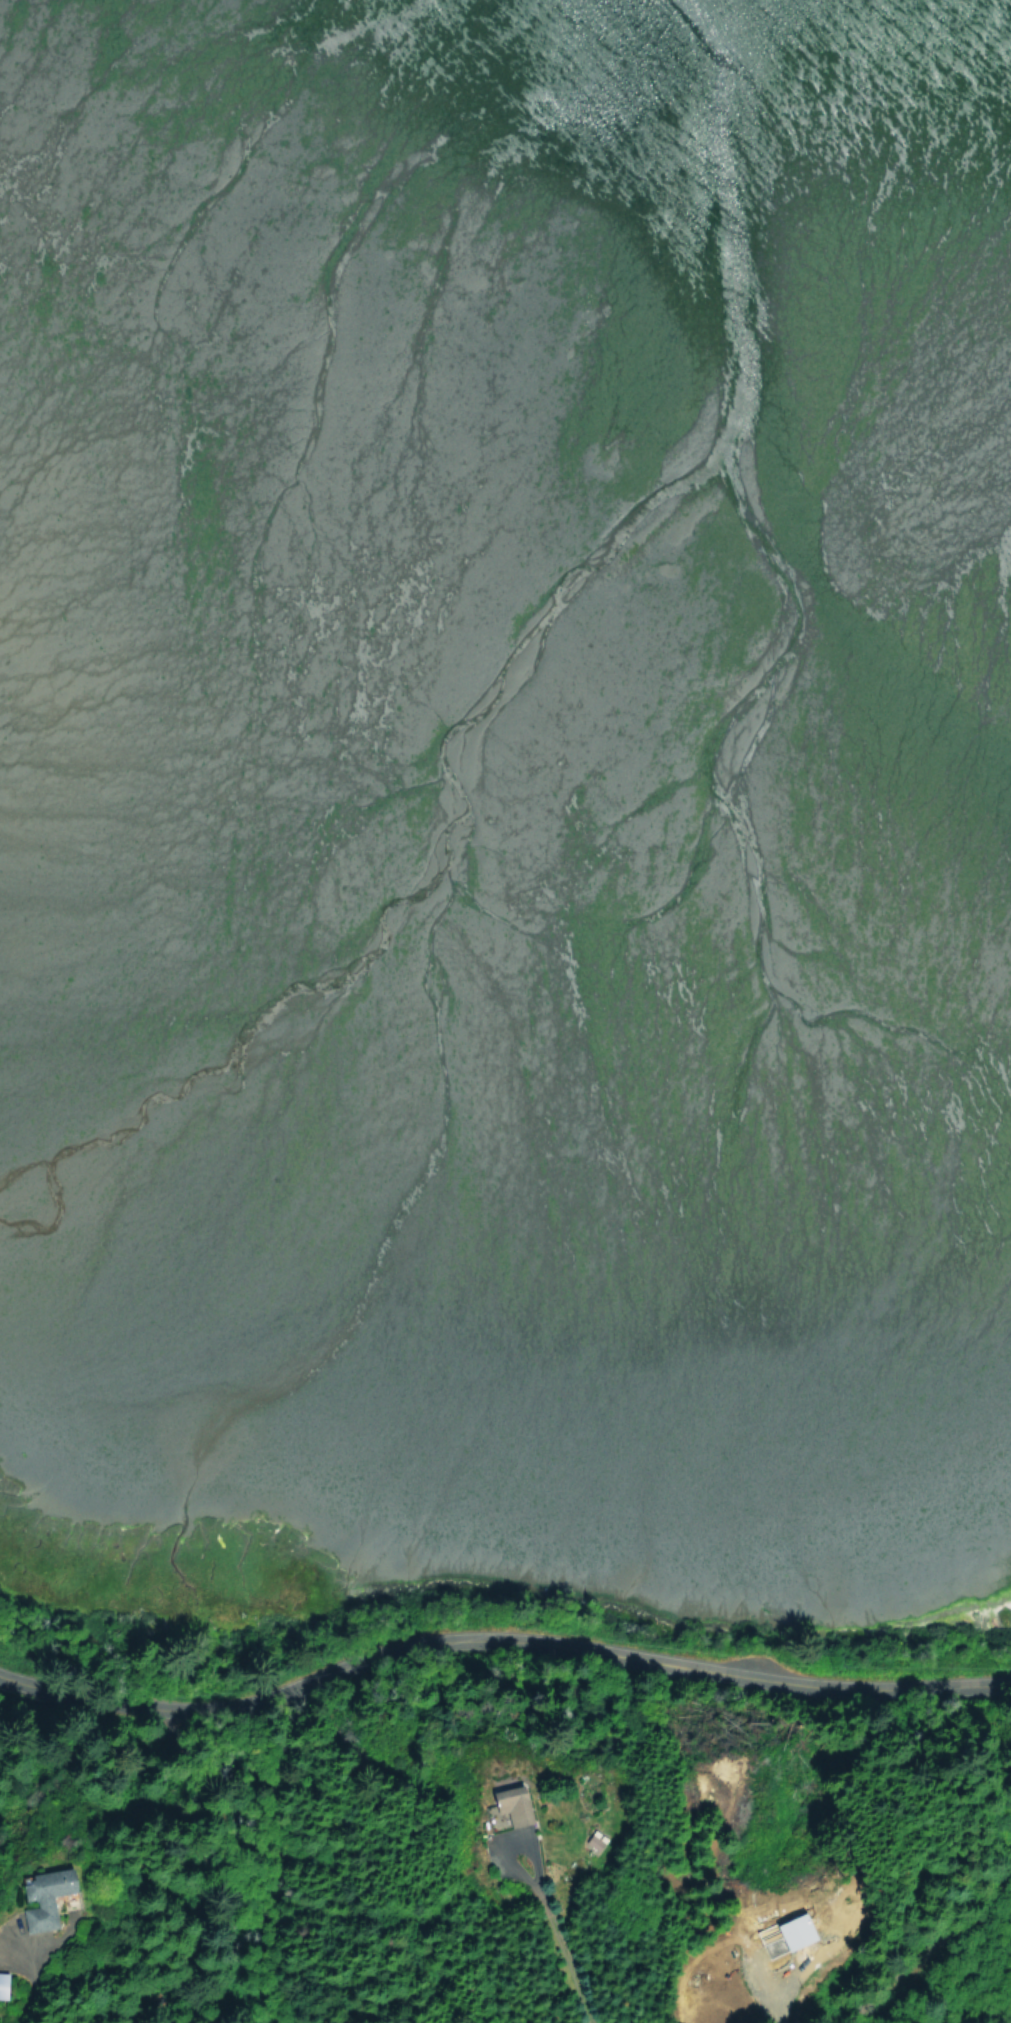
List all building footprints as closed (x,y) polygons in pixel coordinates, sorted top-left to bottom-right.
[(487,1790),(492,1814),(503,1812),(506,1827),(525,1824),(519,1785),(487,1790)] [(581,1844),(598,1854),(607,1840),(590,1829),(581,1844)] [(22,1933),(54,1928),(49,1895),(74,1891),(70,1867),(26,1874),(27,1882),(18,1883),(20,1900),(31,1899),(32,1906),(18,1908),(22,1933)] [(782,1950),(811,1939),(802,1912),(772,1922),(782,1950)]
